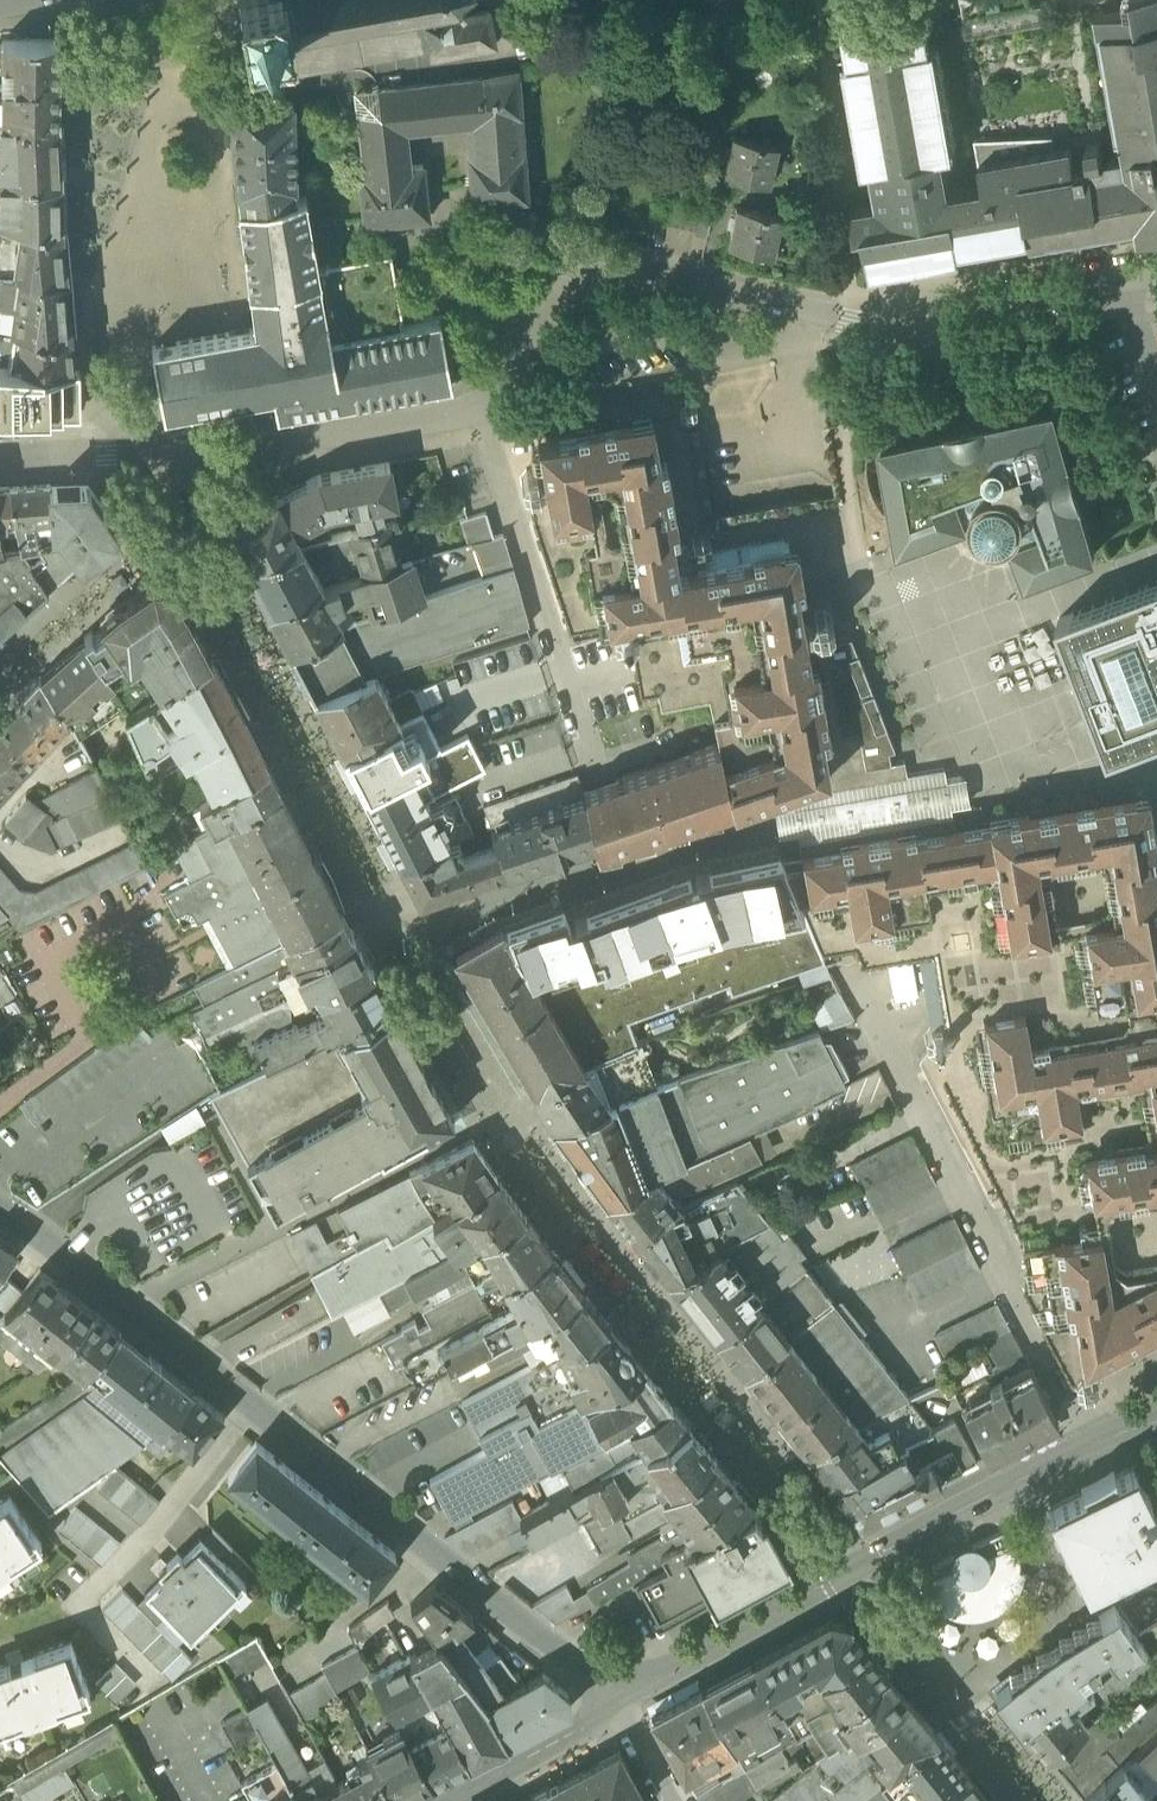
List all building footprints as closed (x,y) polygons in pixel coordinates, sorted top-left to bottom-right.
[(282,66),(286,65),(285,60),(298,58),(299,63),(304,62),(303,57),(328,53),(329,58),(334,57),(333,52),(357,48),(358,53),(363,52),(362,47),(387,42),(388,47),(393,46),(392,41),(411,38),(412,43),(417,42),(417,39),(427,37),(429,40),(429,39),(432,54),(495,42),(489,7),(468,11),(468,10),(465,11),(463,0),(240,0),(246,35),(274,30),(280,62),(281,61),(282,66)] [(879,203),(885,234),(920,228),(925,255),(927,255),(927,256),(960,250),(961,257),(963,257),(962,250),(964,250),(963,245),(978,242),(979,247),(981,247),(980,242),(995,239),(996,244),(999,244),(998,239),(1013,236),(1014,241),(1016,241),(1015,235),(1030,233),(1031,238),(1032,238),(1034,244),(1036,244),(1035,238),(1050,236),(1051,241),(1053,241),(1052,235),(1068,233),(1068,238),(1071,238),(1070,232),(1085,230),(1086,235),(1088,235),(1087,229),(1103,227),(1103,232),(1106,232),(1105,226),(1120,224),(1121,229),(1123,228),(1122,223),(1137,221),(1138,226),(1139,226),(1141,234),(1156,231),(1156,0),(1135,0),(1136,5),(1139,23),(1108,28),(1105,10),(1097,12),(1097,14),(1103,13),(1106,29),(1100,30),(1100,32),(1106,31),(1108,46),(1103,47),(1103,49),(1109,49),(1111,64),(1106,65),(1106,67),(1112,66),(1114,81),(1109,82),(1109,85),(1115,84),(1117,99),(1112,100),(1112,102),(1118,101),(1120,117),(1115,117),(1116,120),(1121,119),(1123,134),(1118,135),(1119,137),(1124,136),(1126,151),(1129,165),(1096,171),(1094,165),(1092,165),(1077,168),(1059,171),(985,184),(952,190),(946,154),(951,153),(957,152),(956,149),(951,150),(948,135),(954,134),(953,132),(948,133),(945,118),(951,117),(950,114),(945,115),(942,100),(948,99),(947,97),(942,98),(939,82),(944,82),(944,79),(939,80),(936,65),(941,64),(941,62),(936,63),(933,47),(938,46),(938,44),(933,45),(930,28),(927,10),(926,4),(906,8),(907,13),(891,16),(891,11),(888,11),(889,16),(844,24),(851,60),(846,61),(846,63),(851,62),(854,77),(849,78),(849,80),(854,79),(857,95),(852,96),(852,98),(857,97),(860,112),(855,113),(855,116),(860,115),(863,130),(858,131),(858,133),(863,132),(866,147),(861,148),(861,151),(867,150),(869,165),(864,166),(864,168),(873,167),(879,203)] [(1136,5),(1105,10),(1108,28),(1139,23),(1136,5)] [(906,8),(891,11),(891,16),(907,13),(906,8)] [(1097,14),(1100,30),(1106,29),(1103,13),(1097,14)] [(1100,32),(1103,47),(1108,46),(1106,31),(1100,32)] [(1,82),(59,82),(60,39),(3,38),(3,39),(3,41),(0,41),(0,52),(2,52),(1,82)] [(483,76),(378,88),(361,109),(368,169),(394,166),(407,165),(403,126),(469,117),(472,154),(470,154),(473,201),(475,200),(527,197),(517,67),(483,73),(483,76)] [(59,82),(1,82),(0,82),(0,121),(2,121),(59,122),(59,82)] [(358,90),(361,109),(378,88),(358,90)] [(231,101),(233,138),(295,136),(293,99),(231,101)] [(59,122),(2,121),(2,145),(0,145),(0,181),(62,181),(59,122)] [(724,172),(769,183),(778,144),(733,133),(724,172)] [(980,163),(981,162),(981,161),(1055,148),(1057,148),(1054,135),(976,138),(980,163)] [(236,163),(239,188),(296,182),(296,177),(295,136),(233,138),(236,163)] [(1088,142),(1092,165),(1094,165),(1096,171),(1129,165),(1126,151),(1105,155),(1102,140),(1088,142)] [(1057,148),(1055,148),(1059,171),(1077,168),(1073,145),(1057,148)] [(985,184),(1059,171),(1055,148),(981,161),(981,162),(985,184)] [(360,170),(366,223),(430,217),(423,163),(407,165),(394,166),(368,169),(360,170)] [(62,181),(0,181),(0,221),(63,232),(62,181)] [(239,205),(243,238),(311,226),(305,194),(297,195),(295,183),(238,189),(238,190),(240,205),(239,205)] [(702,190),(700,203),(694,230),(709,234),(718,193),(702,190)] [(653,221),(680,227),(685,201),(659,196),(653,221)] [(686,199),(685,201),(680,227),(694,230),(700,203),(686,199)] [(874,272),(961,257),(960,250),(927,256),(927,255),(925,255),(920,228),(885,234),(879,203),(865,205),(854,207),(854,210),(858,231),(858,233),(867,232),(872,264),(874,272)] [(728,245),(773,254),(781,214),(736,205),(728,245)] [(6,286),(8,270),(67,279),(63,232),(0,221),(0,285),(6,286)] [(1106,232),(1121,229),(1120,224),(1105,226),(1106,232)] [(314,240),(311,226),(243,238),(245,253),(314,240)] [(1088,235),(1103,232),(1103,227),(1087,229),(1088,235)] [(1016,241),(1031,238),(1030,233),(1015,235),(1016,241)] [(999,244),(1014,241),(1013,236),(998,239),(999,244)] [(981,247),(996,244),(995,239),(980,242),(981,247)] [(416,324),(402,326),(331,339),(319,268),(314,240),(245,253),(250,291),(251,291),(252,305),(255,328),(250,329),(261,394),(273,392),(278,417),(453,385),(441,319),(416,324)] [(964,250),(979,247),(978,242),(963,245),(964,250)] [(326,267),(319,268),(331,339),(402,326),(401,319),(403,319),(391,253),(326,265),(326,267)] [(73,336),(69,294),(67,279),(8,270),(6,286),(0,285),(0,325),(73,336)] [(0,361),(74,366),(75,366),(73,336),(0,325),(0,361)] [(242,398),(261,394),(250,329),(230,332),(242,398)] [(228,400),(242,398),(230,332),(176,342),(188,407),(228,400)] [(164,412),(188,407),(176,342),(152,346),(154,354),(164,412)] [(74,366),(0,361),(0,408),(61,407),(61,382),(74,382),(74,366)] [(887,456),(883,457),(882,468),(882,480),(885,491),(890,501),(895,500),(902,545),(969,520),(968,516),(975,513),(978,522),(980,521),(985,528),(992,533),(999,535),(1008,534),(1009,535),(1017,532),(1020,539),(1016,541),(1030,578),(1097,552),(1056,406),(999,418),(999,419),(942,432),(942,431),(885,443),(887,456)] [(547,478),(550,496),(567,493),(562,464),(574,447),(603,443),(607,437),(640,432),(651,440),(664,515),(660,520),(665,549),(676,547),(653,419),(614,426),(539,439),(539,441),(546,475),(547,475),(548,478),(547,478)] [(567,493),(550,496),(551,503),(532,506),(535,520),(571,629),(612,621),(614,637),(623,643),(632,641),(634,652),(641,694),(658,691),(660,699),(661,699),(662,707),(709,698),(710,698),(720,743),(731,792),(731,796),(745,794),(749,789),(771,785),(776,779),(790,776),(791,786),(830,773),(808,645),(805,626),(804,624),(798,589),(791,549),(789,541),(783,537),(713,549),(706,559),(706,564),(679,568),(676,547),(665,549),(660,520),(664,515),(651,440),(640,432),(607,437),(603,443),(574,447),(562,464),(567,493)] [(227,522),(246,560),(303,544),(331,536),(325,515),(331,510),(354,507),(361,528),(388,520),(382,502),(395,500),(389,463),(319,475),(308,481),(278,497),(277,496),(227,522)] [(523,485),(529,490),(542,488),(547,478),(548,478),(547,475),(546,475),(536,468),(527,469),(521,477),(523,485)] [(529,490),(532,506),(551,503),(550,496),(547,478),(542,488),(529,490)] [(51,485),(11,488),(17,526),(22,553),(38,549),(35,530),(43,528),(42,523),(50,522),(54,521),(51,487),(51,485)] [(86,486),(51,487),(54,521),(54,526),(56,546),(39,549),(45,558),(31,567),(49,592),(59,583),(83,561),(120,535),(86,486)] [(0,489),(0,557),(7,556),(1,527),(12,525),(13,526),(17,526),(11,488),(0,489)] [(460,520),(467,544),(473,542),(494,536),(488,513),(460,520)] [(361,528),(352,531),(363,565),(366,574),(402,561),(388,520),(361,528)] [(358,566),(363,565),(352,531),(352,530),(331,536),(303,544),(315,567),(341,559),(340,554),(350,551),(358,566)] [(473,542),(483,576),(513,565),(503,534),(494,536),(473,542)] [(696,561),(706,559),(713,549),(711,541),(702,535),(693,536),(687,545),(688,554),(696,561)] [(246,560),(270,606),(326,587),(315,567),(303,544),(246,560)] [(687,545),(676,547),(679,568),(706,564),(706,559),(696,561),(688,554),(687,545)] [(49,592),(31,567),(22,553),(7,556),(0,557),(0,637),(49,592)] [(291,648),(292,649),(351,620),(370,614),(370,615),(392,608),(425,596),(424,595),(412,558),(402,561),(366,574),(355,577),(326,587),(270,606),(291,648)] [(314,692),(315,694),(344,682),(374,672),(375,673),(530,623),(513,565),(483,576),(424,595),(425,596),(392,608),(370,615),(370,614),(351,620),(292,649),(293,650),(314,692)] [(85,637),(87,639),(91,646),(56,670),(53,669),(43,680),(60,701),(70,719),(79,736),(85,732),(85,731),(122,707),(127,713),(213,657),(212,655),(204,644),(206,643),(204,639),(195,628),(197,627),(195,623),(188,611),(188,610),(187,608),(170,583),(155,580),(119,604),(102,620),(106,627),(95,634),(93,631),(85,637)] [(1074,653),(1077,652),(1102,717),(1098,718),(1112,754),(1156,737),(1156,580),(1060,617),(1074,653)] [(816,612),(810,620),(812,629),(819,634),(828,633),(834,625),(832,616),(825,611),(816,612)] [(803,856),(955,830),(952,807),(968,804),(963,777),(947,780),(945,768),(908,775),(905,761),(892,763),(890,752),(896,750),(852,637),(808,645),(830,773),(791,786),(794,806),(778,809),(783,836),(799,833),(803,856)] [(40,677),(43,680),(53,669),(56,670),(91,646),(87,639),(64,653),(65,656),(56,661),(56,662),(40,677)] [(306,696),(314,692),(293,650),(285,654),(306,696)] [(1077,652),(1074,653),(1098,718),(1102,717),(1077,652)] [(171,735),(182,753),(245,719),(238,705),(241,703),(214,656),(213,657),(127,713),(146,759),(151,756),(151,755),(153,755),(155,753),(156,751),(156,748),(156,746),(171,735)] [(344,750),(400,721),(389,701),(375,673),(374,672),(344,682),(315,694),(344,750)] [(70,719),(60,701),(43,680),(40,677),(0,721),(0,795),(70,719)] [(412,689),(389,701),(400,721),(401,722),(422,710),(412,689)] [(414,690),(412,689),(422,710),(425,709),(414,690)] [(441,748),(422,710),(401,722),(400,721),(344,750),(365,789),(411,765),(413,764),(412,763),(428,754),(441,748)] [(194,753),(202,770),(257,742),(245,719),(182,753),(186,758),(194,753)] [(429,756),(413,764),(411,765),(414,771),(428,797),(486,768),(468,734),(441,748),(428,754),(429,756)] [(202,770),(214,794),(267,764),(257,742),(202,770)] [(720,796),(731,792),(720,743),(615,779),(627,827),(709,799),(716,803),(720,796)] [(151,756),(146,759),(153,777),(167,772),(159,753),(151,756)] [(429,756),(428,754),(412,763),(413,764),(429,756)] [(214,826),(228,818),(280,790),(267,764),(214,794),(200,801),(214,826)] [(414,771),(411,765),(365,789),(403,863),(430,853),(451,842),(432,805),(428,797),(414,771)] [(47,809),(58,817),(111,795),(97,769),(36,800),(47,809)] [(484,804),(492,826),(585,794),(584,790),(578,772),(484,804)] [(745,794),(731,796),(734,805),(791,786),(790,776),(776,779),(771,785),(749,789),(745,794)] [(599,852),(630,842),(627,827),(615,779),(584,790),(585,794),(586,796),(594,839),(599,852)] [(228,818),(268,894),(319,866),(318,863),(280,790),(228,818)] [(734,806),(734,805),(731,796),(731,792),(720,796),(716,803),(709,799),(627,827),(630,842),(734,806)] [(432,805),(451,842),(474,833),(460,806),(461,805),(455,793),(432,805)] [(24,837),(47,809),(36,800),(27,794),(5,821),(24,837)] [(507,869),(548,855),(548,854),(552,845),(571,838),(580,843),(580,844),(594,839),(586,796),(585,794),(492,826),(498,845),(506,869),(507,869)] [(44,827),(54,848),(124,818),(111,795),(58,817),(46,822),(44,827)] [(1151,850),(1150,844),(1142,798),(993,823),(955,830),(956,839),(974,836),(979,839),(989,838),(993,833),(998,832),(1003,836),(1022,832),(1025,827),(1054,822),(1058,826),(1068,825),(1068,820),(1087,817),(1088,822),(1101,819),(1105,814),(1124,810),(1136,818),(1142,852),(1138,858),(1141,875),(1147,880),(1156,941),(1156,887),(1151,850)] [(46,822),(58,817),(47,809),(24,837),(22,839),(53,851),(54,848),(44,827),(46,822)] [(1156,945),(1156,941),(1147,880),(1141,875),(1138,858),(1142,852),(1136,818),(1124,810),(1105,814),(1101,819),(1088,822),(1087,817),(1068,820),(1068,825),(1058,826),(1054,822),(1025,827),(1022,832),(1003,836),(998,832),(993,833),(989,838),(979,839),(974,836),(956,839),(955,830),(803,856),(803,858),(806,858),(809,861),(806,866),(797,867),(787,869),(804,910),(822,950),(856,945),(864,964),(872,963),(919,955),(935,952),(972,946),(1156,945)] [(212,920),(213,919),(268,894),(228,818),(214,826),(204,831),(197,835),(184,842),(185,844),(175,850),(191,880),(165,894),(178,920),(184,916),(191,919),(194,925),(210,916),(212,920)] [(181,836),(184,842),(197,835),(204,831),(201,825),(181,836)] [(567,848),(580,844),(580,843),(571,838),(552,845),(548,854),(548,855),(557,852),(567,848)] [(710,868),(780,853),(775,839),(683,859),(564,904),(559,892),(495,915),(503,926),(503,927),(564,905),(569,920),(576,918),(575,915),(588,911),(588,910),(690,872),(691,876),(697,874),(697,871),(710,869),(710,868)] [(421,899),(506,869),(498,845),(466,856),(464,854),(457,856),(451,842),(430,853),(403,863),(421,899)] [(21,929),(90,894),(149,865),(137,843),(37,893),(20,891),(0,869),(0,906),(9,916),(21,929)] [(531,975),(532,975),(591,953),(593,958),(603,954),(609,968),(708,931),(804,910),(787,869),(780,853),(710,868),(710,869),(697,871),(697,874),(691,876),(690,872),(588,910),(588,911),(575,915),(576,918),(569,920),(564,905),(503,927),(531,975)] [(268,894),(274,907),(312,887),(329,885),(319,866),(268,894)] [(343,911),(329,885),(312,887),(274,907),(290,938),(343,911)] [(213,919),(222,935),(274,907),(268,894),(213,919)] [(9,916),(0,906),(0,922),(9,916)] [(290,938),(274,907),(222,935),(220,935),(236,965),(290,938)] [(822,950),(804,910),(708,931),(609,968),(603,954),(593,958),(591,953),(532,975),(585,1066),(594,1062),(626,1048),(638,1043),(630,1020),(728,983),(732,993),(798,970),(825,960),(826,960),(822,950)] [(222,995),(278,967),(295,959),(353,931),(351,927),(343,911),(290,938),(236,965),(195,987),(204,1004),(223,995),(222,995)] [(518,1094),(534,1086),(529,1084),(459,966),(453,955),(457,953),(468,946),(503,926),(495,915),(493,912),(432,948),(518,1094)] [(503,926),(468,946),(470,951),(467,961),(459,966),(529,1084),(534,1086),(535,1086),(536,1087),(585,1066),(532,975),(531,975),(503,927),(503,926)] [(312,994),(313,993),(370,965),(362,950),(353,931),(295,959),(303,976),(312,994)] [(1062,1354),(1066,1353),(1068,1355),(1082,1352),(1085,1348),(1095,1346),(1100,1341),(1109,1340),(1113,1334),(1131,1331),(1135,1325),(1140,1325),(1143,1319),(1143,1315),(1156,1312),(1156,1027),(1153,1028),(1151,1019),(1155,1019),(1151,990),(1156,982),(1156,967),(1154,951),(1156,947),(1156,945),(972,946),(984,1017),(947,1023),(944,1024),(942,1026),(932,1028),(926,1036),(928,1047),(920,1058),(996,1211),(1017,1206),(1033,1300),(1062,1354)] [(453,955),(459,966),(467,961),(470,951),(468,946),(457,953),(453,955)] [(972,946),(935,952),(947,1023),(984,1017),(972,946)] [(935,952),(919,955),(932,1028),(942,1026),(944,1024),(947,1023),(935,952)] [(286,984),(303,976),(295,959),(278,967),(286,984)] [(831,973),(825,960),(798,970),(802,983),(831,973)] [(0,962),(0,1003),(18,993),(0,962)] [(373,970),(370,965),(313,993),(313,994),(315,998),(323,994),(373,970)] [(190,1012),(203,1038),(290,995),(293,1000),(299,1001),(313,994),(313,993),(312,994),(303,976),(286,984),(278,967),(222,995),(223,995),(204,1004),(204,1005),(190,1012)] [(327,1040),(342,1032),(346,1030),(348,1033),(394,1009),(383,987),(375,975),(373,970),(323,994),(327,1000),(334,1014),(299,1030),(296,1024),(255,1044),(267,1068),(327,1040)] [(855,1018),(840,989),(809,1006),(821,1029),(855,1018)] [(315,998),(313,994),(299,1001),(293,1000),(290,995),(203,1038),(207,1047),(224,1037),(266,1013),(282,1007),(291,1007),(311,1008),(327,1000),(323,994),(315,998)] [(282,1007),(266,1013),(272,1023),(279,1024),(292,1017),(291,1007),(282,1007)] [(455,1119),(394,1009),(348,1033),(346,1030),(342,1032),(370,1083),(361,1087),(367,1098),(248,1164),(276,1214),(307,1197),(308,1198),(327,1187),(382,1157),(383,1159),(455,1119)] [(235,1043),(272,1023),(266,1013),(224,1037),(227,1043),(235,1043)] [(553,1125),(608,1200),(638,1184),(658,1176),(751,1134),(766,1127),(818,1104),(816,1101),(846,1086),(842,1078),(849,1074),(838,1054),(831,1054),(819,1030),(786,1041),(701,1070),(655,1087),(610,1104),(553,1125)] [(211,1096),(248,1164),(367,1098),(361,1087),(370,1083),(342,1032),(327,1040),(267,1068),(268,1069),(211,1096)] [(594,1062),(610,1104),(655,1087),(638,1043),(626,1048),(594,1062)] [(536,1087),(553,1125),(610,1104),(594,1062),(585,1066),(536,1087)] [(867,1072),(871,1095),(889,1092),(884,1069),(867,1072)] [(197,1105),(161,1128),(170,1143),(207,1122),(197,1105)] [(751,1134),(761,1158),(777,1151),(766,1127),(751,1134)] [(658,1176),(675,1195),(693,1187),(694,1188),(761,1158),(751,1134),(658,1176)] [(853,1165),(865,1189),(924,1159),(912,1135),(853,1165)] [(423,1196),(437,1218),(498,1176),(473,1141),(411,1173),(420,1191),(419,1191),(423,1197),(423,1196)] [(936,1183),(924,1159),(865,1189),(877,1213),(936,1183)] [(349,1231),(358,1249),(387,1233),(392,1243),(437,1218),(423,1196),(423,1197),(419,1191),(420,1191),(411,1173),(338,1210),(349,1231)] [(526,1215),(498,1176),(437,1218),(392,1243),(393,1245),(414,1275),(485,1237),(526,1215)] [(608,1200),(634,1233),(658,1216),(683,1205),(675,1195),(658,1176),(638,1184),(608,1200)] [(711,1230),(719,1247),(770,1222),(736,1181),(685,1204),(691,1218),(711,1207),(719,1226),(711,1230)] [(668,1276),(694,1264),(680,1227),(692,1221),(691,1218),(685,1204),(683,1205),(658,1216),(634,1233),(668,1276)] [(711,1207),(691,1218),(692,1221),(680,1227),(694,1264),(711,1255),(710,1252),(718,1248),(719,1247),(711,1230),(719,1226),(711,1207)] [(414,1296),(427,1289),(466,1267),(474,1282),(480,1279),(480,1277),(500,1267),(506,1278),(554,1252),(526,1215),(485,1237),(414,1275),(406,1279),(414,1296)] [(892,1248),(905,1275),(968,1243),(954,1217),(892,1248)] [(291,1234),(312,1274),(337,1260),(328,1242),(317,1221),(291,1234)] [(783,1238),(770,1222),(719,1247),(718,1248),(762,1302),(806,1267),(800,1259),(783,1238)] [(328,1242),(337,1260),(340,1259),(358,1249),(349,1231),(328,1242)] [(783,1238),(800,1259),(807,1252),(790,1232),(783,1238)] [(393,1245),(392,1243),(387,1233),(358,1249),(340,1259),(337,1260),(312,1274),(312,1275),(322,1295),(346,1283),(357,1305),(380,1292),(381,1292),(406,1278),(406,1279),(414,1275),(393,1245)] [(16,1250),(17,1249),(0,1239),(0,1272),(16,1250)] [(979,1266),(968,1243),(905,1275),(917,1298),(979,1266)] [(668,1276),(717,1338),(762,1302),(718,1248),(710,1252),(711,1255),(694,1264),(668,1276)] [(42,1270),(16,1250),(0,1272),(0,1309),(5,1313),(6,1312),(9,1310),(24,1292),(42,1270)] [(451,1363),(468,1354),(584,1292),(554,1252),(506,1278),(500,1267),(480,1277),(480,1279),(474,1282),(434,1303),(422,1309),(431,1324),(419,1330),(415,1320),(402,1328),(403,1330),(382,1341),(396,1367),(405,1362),(418,1385),(453,1367),(451,1363)] [(434,1303),(474,1282),(466,1267),(427,1289),(434,1303)] [(834,1301),(806,1267),(762,1302),(789,1337),(834,1301)] [(5,1313),(22,1326),(57,1282),(42,1270),(24,1292),(9,1310),(6,1312),(5,1313)] [(380,1292),(389,1310),(391,1309),(414,1296),(406,1279),(406,1278),(381,1292),(380,1292)] [(22,1326),(41,1342),(58,1355),(94,1311),(57,1282),(22,1326)] [(333,1317),(344,1312),(357,1305),(346,1283),(322,1295),(333,1317)] [(380,1292),(357,1305),(344,1312),(356,1333),(393,1313),(391,1309),(389,1310),(380,1292)] [(543,1338),(552,1355),(557,1352),(610,1325),(584,1292),(468,1354),(477,1368),(506,1352),(507,1354),(520,1347),(519,1345),(521,1344),(535,1336),(543,1338)] [(841,1299),(834,1301),(858,1333),(864,1328),(841,1299)] [(858,1333),(834,1301),(789,1337),(821,1377),(859,1425),(909,1398),(858,1333)] [(717,1338),(745,1373),(789,1337),(762,1302),(717,1338)] [(949,1359),(987,1340),(1011,1328),(999,1304),(937,1335),(949,1359)] [(82,1378),(88,1371),(120,1332),(94,1311),(58,1355),(57,1358),(82,1378)] [(1143,1315),(1143,1319),(1140,1325),(1135,1325),(1131,1331),(1113,1334),(1109,1340),(1100,1341),(1095,1346),(1085,1348),(1082,1352),(1068,1355),(1066,1353),(1062,1354),(1067,1364),(1085,1362),(1120,1343),(1156,1323),(1156,1312),(1143,1315)] [(42,1368),(29,1357),(41,1342),(22,1326),(5,1313),(0,1316),(0,1340),(37,1371),(42,1368)] [(627,1327),(657,1367),(661,1364),(632,1323),(627,1327)] [(610,1325),(557,1352),(581,1399),(644,1366),(624,1341),(610,1325)] [(1030,1365),(1011,1328),(987,1340),(1000,1368),(1006,1378),(1030,1365)] [(88,1371),(102,1382),(128,1351),(120,1332),(88,1371)] [(152,1358),(120,1332),(128,1351),(102,1382),(119,1396),(152,1358)] [(521,1344),(532,1365),(552,1355),(543,1338),(535,1336),(521,1344)] [(745,1373),(808,1452),(858,1425),(859,1425),(821,1377),(789,1337),(745,1373)] [(42,1368),(58,1355),(41,1342),(29,1357),(42,1368)] [(462,1402),(479,1434),(530,1407),(538,1422),(581,1399),(557,1352),(552,1355),(532,1365),(462,1402)] [(459,1378),(477,1368),(468,1354),(451,1363),(453,1367),(459,1378)] [(119,1396),(161,1430),(192,1390),(152,1358),(119,1396)] [(949,1378),(956,1392),(985,1376),(990,1373),(983,1360),(949,1378)] [(1096,1368),(1088,1363),(1079,1364),(1074,1372),(1075,1381),(1083,1386),(1092,1385),(1097,1377),(1096,1368)] [(1004,1386),(1033,1371),(1030,1365),(1006,1378),(1001,1381),(1004,1386)] [(644,1366),(581,1399),(606,1443),(673,1404),(644,1366)] [(985,1376),(990,1386),(1001,1381),(1006,1378),(1000,1368),(990,1373),(985,1376)] [(51,1509),(148,1440),(160,1431),(161,1430),(119,1396),(102,1382),(88,1371),(82,1378),(81,1380),(0,1431),(0,1454),(51,1509)] [(964,1408),(989,1453),(1051,1420),(1055,1412),(1042,1388),(1033,1371),(1004,1386),(1001,1381),(990,1386),(989,1387),(992,1393),(964,1408)] [(956,1392),(964,1408),(992,1393),(989,1387),(990,1386),(985,1376),(956,1392)] [(938,1385),(919,1393),(922,1403),(942,1395),(938,1385)] [(224,1416),(192,1390),(161,1430),(160,1431),(148,1440),(160,1450),(170,1437),(193,1455),(224,1416)] [(933,1431),(909,1398),(859,1425),(858,1425),(869,1438),(890,1428),(904,1444),(906,1443),(909,1442),(909,1443),(933,1431)] [(479,1434),(488,1450),(489,1452),(495,1448),(530,1430),(551,1469),(606,1443),(581,1399),(538,1422),(530,1407),(479,1434)] [(540,1475),(552,1499),(583,1481),(612,1466),(648,1450),(690,1425),(673,1404),(606,1443),(551,1469),(542,1474),(540,1475)] [(952,1448),(967,1440),(955,1419),(933,1431),(909,1443),(909,1442),(906,1443),(918,1465),(930,1459),(952,1448)] [(624,1518),(666,1495),(667,1494),(665,1491),(716,1458),(717,1458),(690,1425),(648,1450),(612,1466),(628,1497),(617,1503),(624,1517),(624,1518)] [(808,1452),(832,1482),(841,1477),(862,1465),(904,1444),(890,1428),(869,1438),(858,1425),(808,1452)] [(542,1474),(551,1469),(530,1430),(495,1448),(489,1452),(488,1450),(431,1481),(453,1522),(540,1475),(542,1474)] [(967,1440),(952,1448),(930,1459),(941,1479),(963,1468),(978,1460),(967,1440)] [(229,1478),(368,1589),(396,1554),(257,1443),(229,1478)] [(832,1482),(845,1499),(858,1488),(863,1493),(918,1465),(906,1443),(904,1444),(862,1465),(841,1477),(832,1482)] [(675,1509),(680,1517),(735,1481),(716,1458),(665,1491),(667,1494),(666,1495),(675,1509)] [(930,1459),(918,1465),(863,1493),(849,1504),(863,1520),(941,1479),(930,1459)] [(98,1488),(109,1497),(127,1475),(116,1466),(98,1488)] [(616,1503),(617,1503),(628,1497),(612,1466),(583,1481),(594,1502),(599,1511),(599,1512),(616,1503)] [(1087,1588),(1156,1553),(1156,1511),(1135,1466),(1048,1509),(1087,1588)] [(109,1497),(120,1506),(138,1484),(127,1475),(109,1497)] [(531,1537),(594,1502),(583,1481),(552,1499),(522,1516),(520,1517),(524,1523),(531,1537)] [(680,1517),(681,1518),(686,1526),(692,1536),(693,1537),(752,1504),(754,1503),(738,1485),(736,1481),(735,1481),(680,1517)] [(120,1506),(131,1515),(149,1492),(138,1484),(120,1506)] [(849,1504),(863,1493),(858,1488),(845,1499),(849,1504)] [(131,1515),(142,1523),(160,1501),(149,1492),(131,1515)] [(43,1544),(10,1495),(0,1502),(0,1573),(43,1544)] [(584,1519),(600,1549),(630,1533),(632,1536),(670,1515),(670,1512),(675,1509),(666,1495),(624,1518),(624,1517),(617,1503),(616,1503),(599,1512),(599,1511),(584,1519)] [(445,1536),(467,1554),(506,1533),(524,1523),(520,1517),(522,1516),(512,1500),(445,1536)] [(594,1502),(531,1537),(535,1545),(584,1519),(599,1511),(594,1502)] [(758,1515),(752,1504),(693,1537),(692,1536),(661,1553),(668,1565),(648,1575),(639,1580),(640,1580),(659,1615),(715,1585),(718,1589),(780,1555),(762,1523),(759,1517),(759,1516),(759,1515),(758,1515)] [(59,1530),(70,1538),(88,1516),(77,1507),(59,1530)] [(70,1538),(81,1547),(99,1525),(88,1516),(70,1538)] [(661,1529),(665,1537),(686,1526),(681,1518),(661,1529)] [(514,1546),(531,1537),(524,1523),(506,1533),(514,1546)] [(81,1547),(92,1556),(110,1534),(99,1525),(81,1547)] [(692,1536),(686,1526),(665,1537),(637,1552),(648,1575),(668,1565),(661,1553),(692,1536)] [(213,1528),(203,1538),(223,1558),(233,1549),(213,1528)] [(968,1548),(963,1549),(959,1552),(956,1557),(954,1555),(931,1567),(935,1575),(932,1577),(929,1577),(928,1577),(919,1581),(925,1591),(929,1597),(934,1602),(940,1607),(946,1610),(953,1613),(962,1616),(969,1616),(980,1616),(988,1613),(994,1611),(1000,1607),(1007,1601),(1013,1595),(1018,1588),(1021,1580),(1023,1576),(1024,1569),(1014,1568),(1013,1548),(1012,1547),(1004,1530),(973,1545),(973,1548),(968,1548)] [(92,1556),(103,1565),(121,1543),(110,1534),(92,1556)] [(146,1591),(148,1593),(168,1613),(188,1634),(191,1637),(247,1583),(223,1558),(203,1538),(201,1537),(183,1554),(178,1549),(167,1560),(159,1568),(163,1572),(164,1573),(146,1591)] [(588,1590),(595,1603),(640,1580),(639,1580),(648,1575),(637,1552),(628,1557),(632,1564),(588,1590)] [(161,1574),(163,1572),(159,1568),(167,1560),(161,1554),(151,1564),(161,1574)] [(534,1605),(556,1622),(580,1610),(574,1598),(567,1585),(534,1605)] [(506,1693),(499,1683),(486,1667),(476,1654),(462,1635),(458,1629),(474,1617),(436,1586),(412,1603),(439,1639),(487,1703),(506,1693)] [(103,1609),(113,1619),(134,1599),(124,1589),(103,1609)] [(574,1598),(580,1610),(595,1603),(588,1590),(574,1598)] [(168,1613),(148,1593),(137,1603),(144,1609),(154,1619),(157,1623),(168,1613)] [(113,1619),(123,1629),(144,1609),(137,1603),(134,1599),(113,1619)] [(379,1607),(365,1617),(373,1631),(387,1622),(397,1614),(388,1600),(379,1607)] [(997,1688),(1022,1720),(1112,1657),(1139,1638),(1116,1606),(1080,1628),(1059,1641),(1050,1646),(1037,1657),(1024,1667),(1011,1678),(998,1688),(997,1688)] [(123,1629),(133,1639),(154,1619),(144,1609),(123,1629)] [(173,1639),(177,1643),(188,1634),(168,1613),(157,1623),(164,1629),(173,1639)] [(379,1640),(373,1631),(365,1617),(348,1628),(358,1646),(361,1650),(379,1640)] [(133,1639),(143,1649),(164,1629),(157,1623),(154,1619),(133,1639)] [(755,1658),(778,1700),(869,1650),(848,1623),(827,1619),(755,1658)] [(481,1622),(467,1632),(485,1647),(499,1637),(481,1622)] [(143,1649),(153,1660),(173,1639),(164,1629),(143,1649)] [(476,1654),(485,1647),(467,1632),(462,1635),(476,1654)] [(256,1636),(234,1650),(244,1667),(247,1671),(269,1658),(256,1636)] [(1112,1657),(1132,1682),(1155,1662),(1139,1638),(1112,1657)] [(153,1660),(163,1670),(183,1650),(177,1643),(173,1639),(153,1660)] [(449,1724),(470,1764),(509,1743),(487,1703),(439,1639),(411,1654),(449,1724)] [(91,1696),(71,1641),(0,1666),(0,1729),(91,1696)] [(328,1674),(336,1690),(371,1670),(361,1650),(358,1646),(323,1665),(328,1674)] [(193,1659),(183,1650),(163,1670),(173,1679),(193,1659)] [(220,1658),(229,1676),(244,1667),(234,1650),(220,1658)] [(778,1700),(787,1718),(799,1711),(809,1729),(862,1697),(859,1692),(888,1672),(869,1650),(778,1700)] [(374,1675),(403,1728),(412,1744),(449,1724),(411,1654),(407,1657),(374,1675)] [(499,1657),(486,1667),(499,1683),(513,1675),(499,1657)] [(1132,1682),(1112,1657),(1022,1720),(1049,1752),(1100,1709),(1132,1682)] [(755,1658),(702,1687),(736,1749),(746,1767),(747,1767),(797,1736),(787,1718),(778,1700),(755,1658)] [(96,1683),(106,1693),(127,1673),(117,1663),(96,1683)] [(247,1671),(244,1667),(229,1676),(238,1692),(254,1684),(247,1671)] [(487,1703),(509,1743),(570,1709),(569,1693),(543,1672),(506,1693),(487,1703)] [(908,1696),(888,1672),(859,1692),(862,1697),(809,1729),(799,1711),(787,1718),(797,1736),(803,1746),(811,1758),(817,1754),(854,1730),(858,1735),(875,1724),(908,1697),(908,1696)] [(136,1683),(127,1673),(106,1693),(116,1703),(136,1683)] [(305,1721),(342,1701),(336,1690),(328,1674),(289,1695),(305,1721)] [(705,1766),(725,1755),(736,1749),(702,1687),(651,1715),(686,1776),(705,1766)] [(846,1800),(850,1800),(936,1731),(908,1697),(875,1724),(858,1735),(854,1730),(817,1754),(821,1761),(768,1800),(844,1800),(845,1800),(846,1800)] [(268,1698),(248,1709),(262,1734),(279,1763),(296,1794),(300,1800),(307,1800),(321,1793),(307,1768),(268,1698)] [(1148,1709),(1135,1721),(1122,1733),(1107,1746),(1079,1771),(1071,1762),(1062,1769),(1084,1796),(1156,1730),(1156,1701),(1148,1709)] [(1129,1713),(1135,1721),(1148,1709),(1141,1702),(1129,1713)] [(221,1723),(235,1749),(262,1734),(248,1709),(248,1708),(221,1723)] [(1071,1762),(1079,1771),(1107,1746),(1122,1733),(1115,1726),(1100,1709),(1049,1752),(1062,1769),(1071,1762)] [(1135,1721),(1129,1713),(1115,1726),(1122,1733),(1135,1721)] [(25,1790),(64,1767),(65,1766),(119,1735),(112,1722),(12,1781),(19,1794),(25,1790)] [(411,1744),(433,1784),(434,1783),(470,1764),(449,1724),(412,1744),(411,1744)] [(412,1744),(403,1728),(367,1747),(373,1758),(396,1800),(401,1800),(433,1784),(411,1744),(412,1744)] [(1087,1800),(1150,1800),(1154,1798),(1149,1792),(1139,1780),(1149,1771),(1152,1774),(1156,1771),(1156,1770),(1156,1730),(1084,1796),(1087,1800)] [(966,1769),(936,1731),(850,1800),(884,1800),(896,1792),(894,1789),(910,1776),(919,1787),(901,1800),(926,1800),(966,1769)] [(744,1769),(755,1787),(800,1758),(795,1751),(803,1746),(797,1736),(747,1767),(746,1767),(744,1769)] [(353,1749),(361,1764),(373,1758),(367,1747),(364,1743),(353,1749)] [(646,1799),(619,1749),(606,1756),(610,1763),(599,1760),(559,1781),(570,1800),(642,1800),(646,1799)] [(746,1767),(736,1749),(725,1755),(735,1774),(744,1769),(746,1767)] [(321,1793),(339,1784),(325,1758),(307,1768),(321,1793)] [(373,1758),(361,1764),(364,1770),(339,1783),(349,1800),(396,1800),(373,1758)] [(802,1762),(800,1758),(755,1787),(758,1792),(759,1791),(802,1762)] [(296,1794),(279,1763),(242,1783),(251,1800),(300,1800),(296,1794)] [(65,1766),(64,1767),(25,1790),(31,1800),(47,1800),(76,1784),(65,1766)] [(686,1776),(697,1796),(716,1785),(705,1766),(686,1776)] [(700,1800),(744,1800),(750,1797),(758,1792),(755,1787),(744,1769),(735,1774),(716,1785),(697,1796),(700,1800)] [(989,1798),(990,1798),(966,1769),(926,1800),(985,1800),(989,1798)] [(1156,1771),(1152,1774),(1149,1771),(1139,1780),(1149,1792),(1156,1784),(1156,1772),(1156,1771)] [(559,1781),(532,1796),(534,1800),(570,1800),(559,1781)] [(339,1783),(339,1784),(321,1793),(307,1800),(349,1800),(339,1783)] [(753,1800),(766,1800),(759,1791),(758,1792),(750,1797),(753,1800)]
